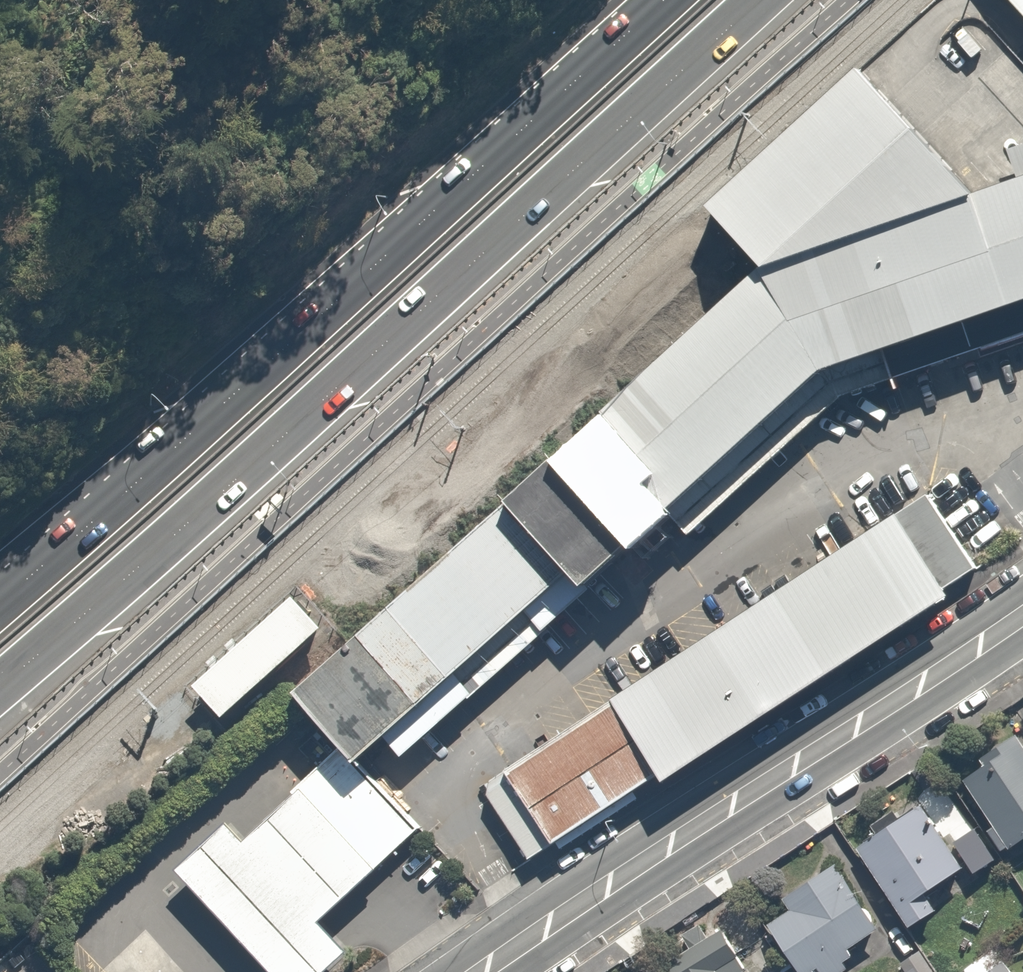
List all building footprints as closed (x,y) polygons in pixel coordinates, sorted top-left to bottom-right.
[(1022,15),(1022,0),(1009,0),(1022,15)] [(858,70),(706,209),(758,267),(969,193),(858,70)] [(599,415),(651,473),(640,483),(664,510),(818,368),(1022,298),(1022,175),(969,193),(758,267),(599,415)] [(651,473),(599,415),(501,501),(503,503),(565,573),(576,585),(622,545),(625,549),(667,513),(664,510),(640,483),(651,473)] [(925,497),(491,780),(486,793),(527,856),(653,774),(659,783),(944,596),(939,589),(972,568),(925,497)] [(503,503),(291,691),(338,749),(349,763),(565,573),(503,503)] [(192,687),(220,717),(318,627),(289,596),(192,687)] [(961,776),(994,820),(985,827),(1003,851),(1022,836),(1022,750),(1013,737),(961,776)] [(349,763),(338,749),(290,792),(293,795),(366,874),(415,831),(349,763)] [(293,795),(266,820),(241,843),(223,824),(173,869),(268,971),(324,971),(345,952),(316,920),(342,896),(366,874),(293,795)] [(918,801),(854,842),(908,927),(933,911),(921,892),(960,867),(918,801)] [(975,822),(952,838),(973,868),(996,852),(975,822)] [(767,918),(801,971),(835,971),(850,962),(842,949),(884,922),(841,853),(781,891),(789,904),(767,918)] [(725,930),(669,963),(675,971),(741,971),(747,968),(725,930)] [(919,951),(899,963),(905,971),(932,971),(919,951)] [(1002,962),(988,971),(1009,971),(1002,962)]
